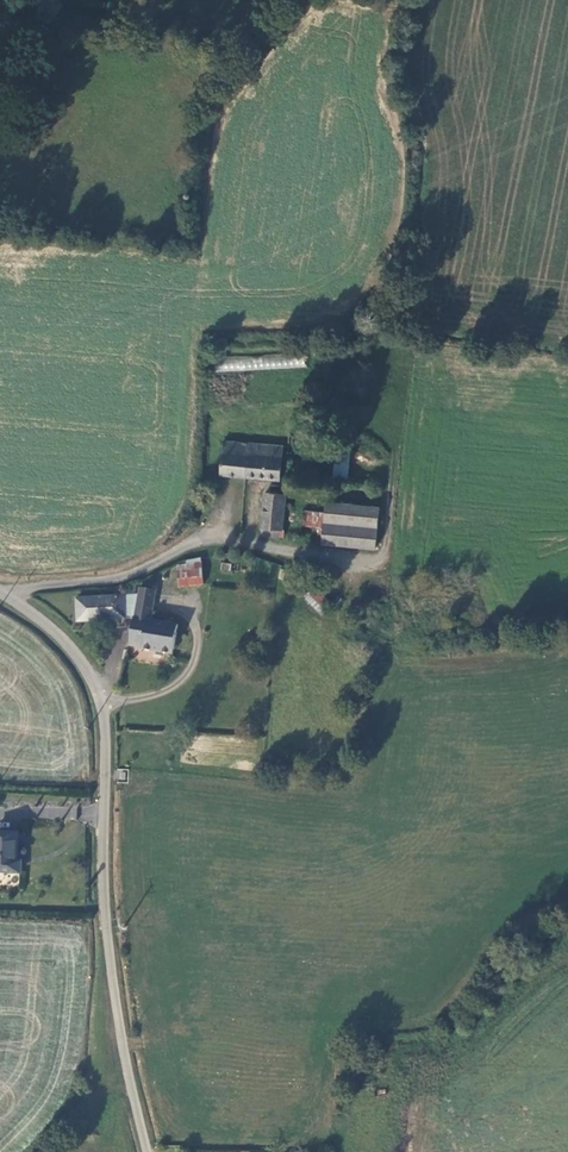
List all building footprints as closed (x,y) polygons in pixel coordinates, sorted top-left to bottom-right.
[(244,476),(247,443),(220,442),(217,473),(244,476)] [(283,445),(247,443),(244,476),(280,478),(283,445)] [(347,479),(349,451),(335,449),(332,478),(347,479)] [(265,492),(261,527),(283,529),(287,487),(272,485),(271,492),(265,492)] [(323,542),(375,547),(379,507),(325,503),(323,542)] [(283,529),(261,527),(261,535),(282,538),(283,529)] [(208,568),(177,571),(176,581),(208,579),(208,568)] [(318,612),(330,602),(316,586),(304,596),(318,612)] [(155,593),(138,590),(137,596),(133,618),(129,634),(138,637),(137,647),(137,649),(167,654),(168,647),(171,649),(176,626),(150,622),(155,593)] [(78,619),(133,618),(137,596),(77,599),(78,619)] [(129,634),(127,644),(137,647),(138,637),(129,634)] [(22,874),(23,863),(18,862),(19,834),(0,833),(0,872),(22,874)]
